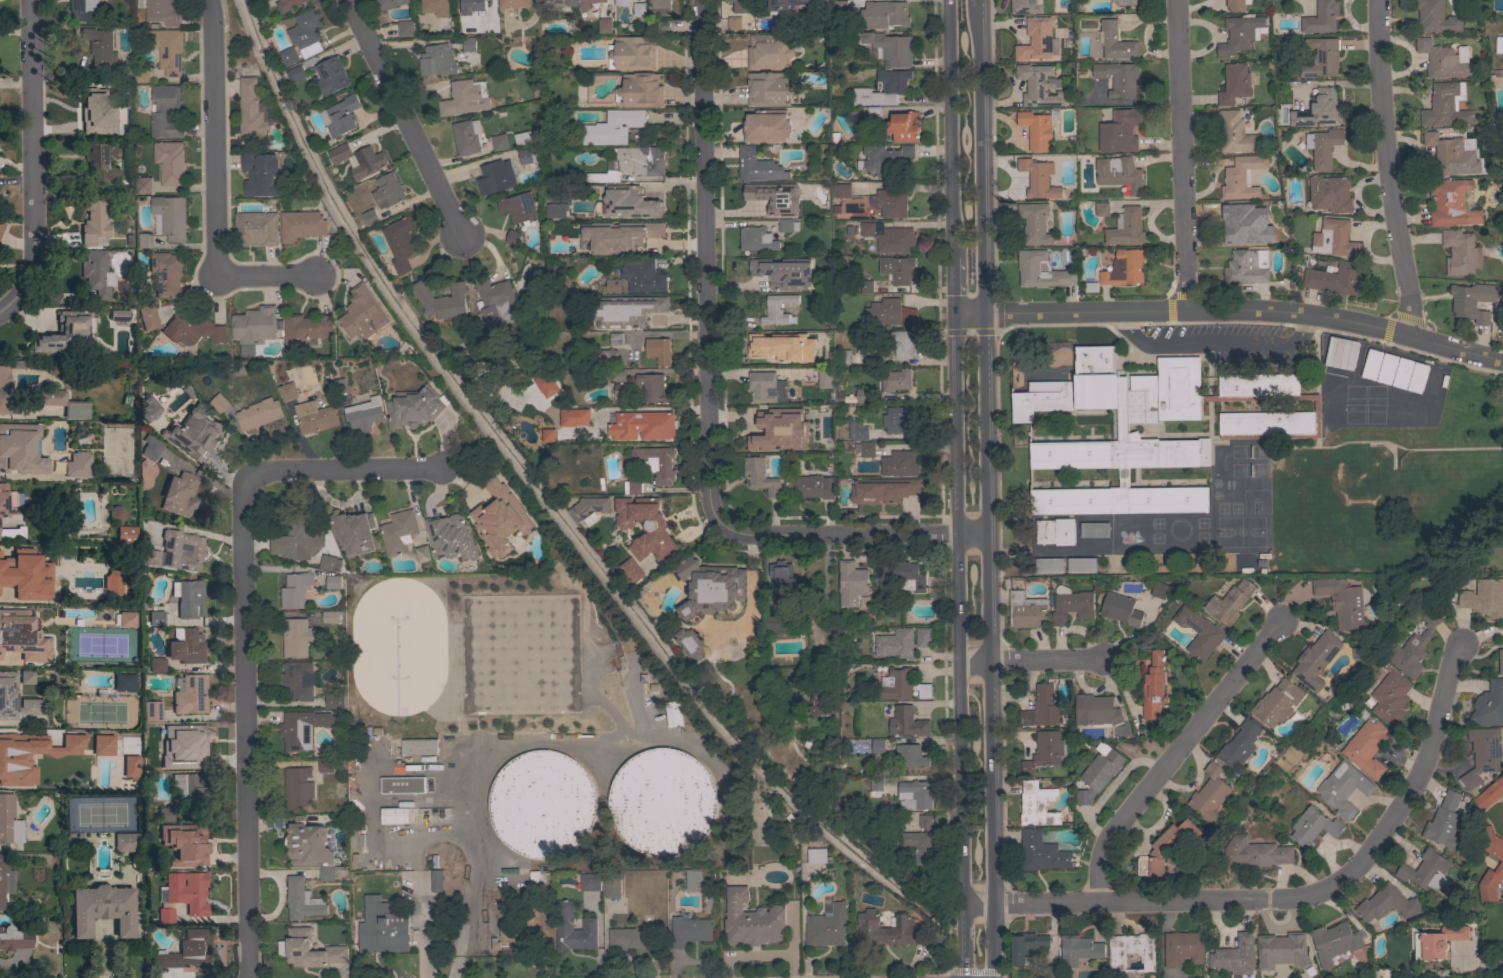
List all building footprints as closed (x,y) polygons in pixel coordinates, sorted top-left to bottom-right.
[(69,12),(68,0),(98,0),(98,11),(100,11),(100,23),(85,24),(85,21),(71,22),(71,15),(70,15),(70,12),(69,12)] [(146,21),(146,0),(175,0),(175,5),(179,5),(180,26),(164,26),(164,21),(146,21)] [(280,1),(280,0),(310,0),(281,14),(276,3),(280,1)] [(378,10),(376,0),(409,0),(410,3),(395,5),(396,7),(378,10)] [(422,13),(421,0),(449,0),(449,17),(436,17),(436,12),(422,13)] [(461,9),(461,0),(486,0),(486,11),(472,11),(472,15),(461,15),(461,9)] [(500,9),(499,0),(532,0),(532,6),(500,9)] [(578,9),(578,0),(607,0),(607,2),(590,2),(590,9),(588,9),(588,11),(581,11),(581,9),(578,9)] [(649,2),(649,0),(670,0),(670,8),(669,8),(669,14),(659,14),(659,11),(653,11),(653,9),(651,9),(651,2),(649,2)] [(731,14),(748,13),(748,0),(721,0),(721,3),(730,3),(731,14)] [(768,11),(768,0),(811,0),(811,4),(797,5),(797,6),(789,6),(789,11),(768,11)] [(1011,14),(1011,0),(1036,0),(1036,4),(1041,4),(1042,13),(1011,14)] [(1226,7),(1226,0),(1244,0),(1244,11),(1228,12),(1228,7),(1226,7)] [(1316,17),(1316,0),(1336,0),(1338,0),(1338,17),(1334,17),(1334,32),(1301,32),(1300,17),(1316,17)] [(1416,8),(1416,0),(1443,0),(1444,19),(1447,19),(1447,16),(1462,15),(1462,31),(1421,31),(1421,23),(1418,23),(1418,8),(1416,8)] [(888,1),(888,2),(907,2),(907,16),(910,16),(910,27),(901,27),(901,25),(887,25),(887,26),(876,26),(876,30),(865,30),(865,12),(872,4),(872,1),(888,1)] [(645,17),(633,17),(633,3),(645,3),(645,17)] [(314,7),(323,25),(317,27),(322,39),(318,41),(323,51),(304,59),(297,44),(293,46),(291,42),(291,43),(288,37),(289,37),(286,31),(298,25),(296,21),(296,20),(294,17),(314,7)] [(741,16),(741,30),(727,30),(727,16),(741,16)] [(1216,44),(1226,43),(1226,39),(1229,39),(1228,29),(1225,29),(1224,18),(1264,16),(1265,27),(1254,28),(1254,41),(1251,41),(1251,50),(1235,51),(1235,55),(1229,55),(1229,58),(1217,58),(1216,44)] [(1051,17),(1051,53),(1054,53),(1054,62),(1040,62),(1040,54),(1029,54),(1029,60),(1014,60),(1014,45),(1030,45),(1029,36),(1026,36),(1026,17),(1051,17)] [(612,33),(598,33),(598,18),(612,18),(612,33)] [(1103,42),(1098,42),(1098,31),(1100,31),(1100,19),(1117,19),(1117,41),(1139,41),(1139,58),(1115,58),(1115,59),(1112,59),(1112,58),(1103,59),(1103,58),(1103,42)] [(413,20),(414,36),(398,36),(397,21),(413,20)] [(1077,36),(1083,37),(1086,23),(1080,21),(1077,36)] [(95,28),(95,30),(112,30),(113,52),(117,52),(117,67),(91,68),(91,55),(89,55),(89,40),(80,40),(80,29),(95,28)] [(164,77),(164,68),(159,68),(159,47),(149,47),(149,30),(183,30),(183,51),(181,51),(182,77),(164,77)] [(911,67),(888,67),(888,59),(881,59),(881,58),(876,58),(876,48),(872,48),(871,43),(856,43),(856,32),(873,32),(873,33),(884,33),(884,36),(899,36),(911,37),(911,67)] [(747,47),(750,47),(750,45),(749,45),(749,35),(789,35),(789,49),(792,49),(793,51),(793,56),(792,58),(788,58),(789,69),(747,69),(747,47)] [(655,36),(655,69),(616,70),(616,69),(608,69),(608,58),(609,58),(609,52),(607,52),(607,45),(614,45),(614,37),(655,36)] [(1495,36),(1502,36),(1502,64),(1502,53),(1495,53),(1495,36)] [(462,52),(462,49),(461,49),(461,39),(462,39),(462,37),(475,37),(476,52),(462,52)] [(1427,78),(1426,63),(1428,63),(1428,53),(1416,53),(1415,38),(1431,37),(1431,46),(1440,46),(1440,47),(1452,47),(1452,49),(1453,50),(1453,54),(1457,54),(1457,62),(1470,62),(1471,76),(1427,78)] [(1338,76),(1309,77),(1309,65),(1313,65),(1313,54),(1316,54),(1316,48),(1313,48),(1312,49),(1308,49),(1306,48),(1303,48),(1303,39),(1338,39),(1338,76)] [(422,76),(420,53),(424,53),(424,46),(439,45),(438,43),(448,43),(448,46),(450,46),(450,49),(453,49),(454,61),(456,61),(457,66),(458,66),(458,69),(457,69),(458,74),(422,76)] [(285,67),(278,53),(292,46),(299,60),(285,67)] [(314,66),(337,55),(338,58),(339,58),(345,71),(344,71),(347,76),(348,76),(350,81),(349,81),(351,84),(325,97),(317,81),(320,80),(314,66)] [(1135,98),(1124,98),(1124,97),(1118,97),(1118,98),(1108,98),(1108,90),(1112,90),(1112,74),(1106,74),(1106,78),(1092,78),(1092,63),(1117,63),(1117,64),(1134,64),(1134,63),(1138,63),(1138,78),(1135,78),(1135,98)] [(1224,64),(1246,63),(1246,72),(1250,72),(1250,96),(1234,97),(1234,106),(1217,106),(1217,92),(1225,91),(1224,64)] [(301,64),(307,76),(291,85),(285,73),(301,64)] [(1054,79),(1059,79),(1059,87),(1054,88),(1054,89),(1047,89),(1047,95),(1056,95),(1056,91),(1064,90),(1064,105),(1022,106),(1022,93),(1026,93),(1026,79),(1015,79),(1015,65),(1029,65),(1029,66),(1053,65),(1053,76),(1046,76),(1046,78),(1054,78),(1054,79)] [(134,82),(134,67),(149,67),(150,82),(134,82)] [(883,81),(876,81),(876,71),(912,71),(912,79),(907,79),(907,82),(906,82),(906,94),(896,94),(896,105),(852,105),(852,88),(869,88),(871,88),(871,92),(884,92),(884,91),(883,91),(883,81)] [(623,107),(623,102),(615,102),(615,89),(617,89),(619,87),(622,87),(622,74),(634,74),(634,72),(654,72),(654,74),(663,74),(663,82),(658,82),(658,86),(663,86),(663,106),(654,106),(654,107),(623,107)] [(747,106),(747,73),(762,73),(762,72),(772,72),(772,73),(787,72),(787,86),(791,86),(793,88),(793,93),(791,95),(788,95),(788,100),(787,100),(787,105),(747,106)] [(257,94),(258,94),(258,103),(260,103),(260,101),(265,101),(265,103),(266,103),(266,107),(270,107),(276,118),(267,119),(267,121),(268,121),(268,130),(266,130),(266,138),(257,138),(257,136),(247,136),(248,150),(241,150),(241,132),(240,132),(240,124),(241,124),(240,108),(239,108),(239,99),(240,99),(239,77),(257,77),(257,94)] [(472,79),(472,85),(479,84),(481,98),(489,97),(490,108),(453,113),(454,115),(439,116),(438,101),(451,99),(450,91),(451,91),(450,81),(472,79)] [(1021,80),(1010,80),(1009,100),(1016,101),(1016,94),(1021,94),(1021,80)] [(1419,110),(1431,109),(1431,96),(1432,95),(1432,83),(1459,81),(1459,82),(1465,82),(1466,100),(1457,100),(1458,110),(1474,109),(1474,115),(1472,115),(1472,118),(1474,118),(1475,123),(1420,126),(1419,110)] [(179,86),(179,119),(184,119),(184,137),(151,138),(150,112),(155,112),(155,104),(152,104),(152,86),(179,86)] [(1335,86),(1335,100),(1337,100),(1337,103),(1341,103),(1341,123),(1322,124),(1322,125),(1290,126),(1289,111),(1311,111),(1311,102),(1317,102),(1317,101),(1316,100),(1315,100),(1315,96),(1316,94),(1317,94),(1317,87),(1335,86)] [(78,135),(77,88),(97,88),(97,95),(109,95),(109,113),(111,115),(111,117),(109,119),(107,119),(107,126),(106,126),(106,127),(103,127),(103,126),(101,126),(101,130),(94,130),(94,135),(78,135)] [(351,111),(356,122),(355,123),(357,127),(347,132),(347,133),(344,135),(343,134),(338,137),(336,133),(334,134),(333,132),(330,134),(328,129),(326,131),(324,127),(327,126),(326,126),(331,123),(325,110),(341,102),(341,101),(344,99),(344,98),(354,92),(361,106),(351,111)] [(881,107),(881,122),(862,122),(862,107),(881,107)] [(1099,123),(1112,123),(1112,110),(1130,109),(1130,108),(1140,108),(1141,126),(1132,126),(1133,136),(1137,136),(1138,151),(1132,152),(1132,151),(1099,152),(1099,123)] [(1016,126),(1016,111),(1031,111),(1031,110),(1037,110),(1037,112),(1032,112),(1032,115),(1049,114),(1049,109),(1059,109),(1059,116),(1050,116),(1051,139),(1048,139),(1048,151),(1029,151),(1028,125),(1016,126)] [(1219,120),(1218,121),(1217,111),(1219,111),(1219,110),(1239,109),(1240,118),(1243,118),(1244,135),(1260,134),(1260,151),(1220,152),(1219,120)] [(645,110),(645,127),(627,127),(627,144),(582,145),(582,125),(595,125),(595,123),(606,123),(606,110),(645,110)] [(744,142),(744,136),(743,136),(743,121),(746,121),(746,114),(755,114),(755,110),(786,110),(786,121),(790,121),(790,125),(791,127),(792,132),(790,134),(790,138),(785,138),(785,142),(744,142)] [(893,142),(893,141),(891,141),(891,133),(885,133),(885,130),(884,131),(884,123),(887,123),(887,121),(891,121),(891,118),(889,118),(889,114),(891,114),(891,113),(908,113),(908,112),(915,111),(915,118),(919,117),(919,132),(917,132),(917,141),(893,142)] [(451,124),(471,119),(471,121),(478,119),(481,134),(477,135),(478,136),(479,136),(480,139),(478,140),(481,151),(459,157),(451,124)] [(1327,132),(1327,129),(1343,129),(1343,135),(1344,135),(1344,141),(1343,141),(1343,144),(1331,144),(1331,157),(1332,157),(1332,165),(1331,165),(1331,171),(1313,171),(1313,149),(1305,149),(1305,134),(1312,133),(1312,132),(1327,132)] [(531,131),(534,143),(516,147),(513,135),(531,131)] [(1475,150),(1475,160),(1479,160),(1479,172),(1456,173),(1456,175),(1437,176),(1435,146),(1423,146),(1423,132),(1437,131),(1438,140),(1451,139),(1451,138),(1462,137),(1463,151),(1475,150)] [(505,133),(509,148),(494,151),(490,136),(505,133)] [(184,186),(161,186),(160,163),(153,163),(153,142),(182,142),(182,148),(184,148),(184,186)] [(347,142),(353,155),(333,164),(327,151),(347,142)] [(92,181),(92,171),(87,171),(87,161),(84,161),(84,145),(87,145),(87,144),(115,143),(115,157),(110,157),(110,163),(108,163),(108,169),(119,169),(119,181),(92,181)] [(356,182),(350,169),(359,165),(353,153),(370,145),(375,155),(382,151),(383,154),(384,153),(388,160),(386,161),(388,164),(379,168),(380,170),(356,182)] [(739,180),(738,145),(755,145),(755,160),(773,160),(773,163),(778,163),(778,166),(783,166),(783,171),(790,171),(790,179),(739,180)] [(900,150),(900,145),(914,145),(914,157),(901,157),(901,177),(877,177),(877,171),(863,171),(862,160),(866,160),(866,155),(862,155),(862,146),(884,146),(884,150),(900,150)] [(663,147),(663,176),(633,176),(633,171),(619,171),(619,182),(598,182),(585,182),(585,173),(606,173),(606,170),(607,170),(607,159),(616,159),(616,152),(613,152),(612,147),(663,147)] [(518,151),(531,149),(531,154),(539,152),(540,161),(533,163),(533,168),(523,169),(523,164),(520,165),(518,151)] [(248,170),(241,170),(241,154),(277,154),(277,157),(279,160),(279,169),(278,170),(278,182),(285,182),(286,195),(251,196),(252,197),(245,197),(244,180),(248,180),(248,170)] [(1136,169),(1142,169),(1142,197),(1129,197),(1129,184),(1096,184),(1096,171),(1095,171),(1095,158),(1111,158),(1131,155),(1134,167),(1136,169)] [(1267,155),(1268,169),(1249,169),(1250,187),(1260,186),(1260,197),(1221,199),(1220,186),(1224,185),(1224,167),(1234,167),(1233,156),(1267,155)] [(1017,171),(1017,158),(1031,158),(1031,160),(1036,160),(1036,162),(1054,162),(1054,174),(1048,174),(1048,187),(1050,187),(1050,186),(1054,186),(1054,187),(1061,187),(1061,198),(1047,198),(1047,197),(1029,197),(1028,171),(1017,171)] [(517,186),(481,197),(476,180),(482,178),(479,166),(492,162),(501,159),(502,162),(510,160),(517,186)] [(406,198),(386,209),(385,207),(381,210),(379,206),(378,207),(370,191),(379,187),(375,180),(393,171),(406,198)] [(1309,176),(1322,175),(1323,178),(1349,176),(1349,188),(1348,188),(1349,197),(1352,197),(1352,212),(1334,213),(1334,212),(1327,212),(1327,208),(1312,209),(1311,203),(1310,203),(1309,176)] [(151,194),(136,194),(135,178),(151,177),(151,194)] [(1436,225),(1436,214),(1435,214),(1434,195),(1429,196),(1429,180),(1472,179),(1473,190),(1464,190),(1464,203),(1465,203),(1465,210),(1481,210),(1482,223),(1436,225)] [(796,184),(799,187),(799,196),(797,197),(799,199),(799,204),(797,206),(798,207),(799,211),(797,212),(797,216),(767,216),(767,203),(769,203),(769,200),(744,200),(743,194),(743,184),(796,184)] [(850,184),(850,197),(837,197),(832,197),(832,185),(837,185),(837,184),(850,184)] [(603,217),(603,212),(594,213),(594,202),(604,202),(604,197),(606,195),(606,189),(628,189),(628,185),(639,185),(639,188),(642,188),(642,195),(643,195),(643,201),(660,200),(661,202),(663,202),(663,205),(664,207),(664,211),(663,213),(663,217),(603,217)] [(906,189),(906,218),(882,218),(882,204),(876,204),(876,189),(906,189)] [(537,218),(529,220),(530,225),(524,227),(523,222),(512,225),(508,211),(501,213),(497,200),(506,198),(530,191),(537,218)] [(81,247),(81,225),(84,225),(84,221),(87,221),(87,210),(83,211),(83,197),(111,197),(111,226),(109,226),(109,237),(105,237),(106,246),(81,247)] [(186,242),(167,242),(167,234),(161,234),(161,214),(151,214),(150,197),(164,197),(185,197),(186,242)] [(848,219),(847,213),(853,213),(853,205),(855,205),(854,198),(838,199),(839,206),(832,206),(832,220),(848,219)] [(1095,202),(1109,202),(1109,216),(1095,216),(1095,202)] [(1240,204),(1240,203),(1250,202),(1251,213),(1250,213),(1251,228),(1269,228),(1269,243),(1257,243),(1257,242),(1255,242),(1255,234),(1240,235),(1240,234),(1225,234),(1225,235),(1223,236),(1223,226),(1222,226),(1222,204),(1240,204)] [(1024,245),(1023,226),(1025,226),(1024,218),(1017,218),(1017,204),(1048,203),(1048,215),(1044,215),(1045,234),(1053,234),(1053,245),(1024,245)] [(568,204),(568,211),(566,211),(566,218),(546,218),(546,204),(568,204)] [(1140,232),(1143,232),(1143,243),(1105,243),(1104,229),(1122,229),(1122,206),(1140,205),(1140,232)] [(364,227),(377,223),(372,210),(360,214),(364,227)] [(321,211),(321,215),(324,215),(324,220),(328,220),(328,236),(309,236),(309,237),(297,238),(297,241),(293,241),(293,243),(281,244),(281,212),(321,211)] [(265,212),(265,214),(266,214),(266,213),(278,213),(278,246),(235,246),(235,213),(265,212)] [(410,214),(411,218),(412,217),(415,224),(414,224),(416,228),(408,231),(417,250),(408,254),(409,257),(407,258),(413,270),(398,277),(392,263),(396,261),(380,229),(410,214)] [(1350,220),(1349,234),(1348,234),(1347,241),(1359,242),(1358,257),(1344,256),(1344,255),(1331,254),(1331,253),(1311,251),(1312,232),(1321,233),(1322,218),(1350,220)] [(793,219),(793,222),(799,222),(799,231),(793,231),(793,232),(779,232),(779,219),(793,219)] [(651,234),(651,245),(638,245),(638,222),(667,222),(667,234),(651,234)] [(877,237),(870,237),(870,236),(860,236),(860,222),(874,222),(874,235),(876,235),(876,234),(883,234),(883,228),(913,228),(913,234),(915,234),(915,244),(913,244),(913,253),(877,253),(877,237)] [(740,228),(742,228),(742,227),(760,227),(760,226),(762,226),(762,227),(765,227),(765,228),(766,228),(766,231),(765,231),(765,233),(771,233),(771,240),(779,240),(780,250),(740,251),(740,228)] [(509,229),(522,233),(517,247),(505,243),(509,229)] [(1446,275),(1446,257),(1450,257),(1450,246),(1442,246),(1441,229),(1461,229),(1461,233),(1473,233),(1473,247),(1476,247),(1477,268),(1474,268),(1474,275),(1446,275)] [(588,240),(598,239),(598,231),(614,231),(614,239),(629,239),(629,253),(617,253),(606,253),(606,255),(588,256),(588,240)] [(153,249),(136,249),(136,234),(152,234),(153,249)] [(1144,269),(1142,269),(1143,283),(1124,283),(1124,285),(1109,285),(1109,284),(1099,284),(1098,271),(1110,271),(1114,258),(1115,258),(1115,249),(1124,249),(1124,250),(1143,250),(1144,269)] [(1224,284),(1223,267),(1228,267),(1227,260),(1232,260),(1231,250),(1248,249),(1248,250),(1267,250),(1268,268),(1269,283),(1256,283),(1256,282),(1224,284)] [(1047,250),(1047,262),(1039,262),(1039,273),(1049,273),(1049,271),(1076,270),(1076,286),(1020,286),(1020,270),(1018,270),(1018,250),(1047,250)] [(106,251),(106,273),(114,273),(114,286),(109,286),(110,288),(109,288),(109,300),(95,300),(95,290),(87,290),(87,284),(86,284),(86,278),(81,278),(80,261),(85,261),(85,251),(106,251)] [(155,278),(157,278),(157,272),(149,273),(148,253),(170,252),(170,255),(182,254),(183,267),(181,267),(182,276),(180,276),(180,298),(155,299),(155,278)] [(878,257),(892,257),(892,258),(909,258),(909,257),(915,257),(915,267),(912,267),(912,269),(910,269),(910,285),(891,286),(891,274),(879,274),(878,257)] [(628,279),(621,279),(620,279),(620,267),(622,267),(622,258),(654,258),(654,272),(658,272),(658,274),(666,274),(666,292),(628,292),(628,280),(628,279)] [(772,290),(772,289),(769,289),(769,275),(764,275),(763,276),(760,276),(759,276),(750,276),(750,270),(749,270),(749,261),(750,261),(750,259),(771,259),(771,262),(781,262),(781,259),(807,259),(807,262),(810,262),(810,273),(812,273),(812,286),(807,286),(807,290),(772,290)] [(1301,287),(1304,268),(1336,273),(1338,260),(1362,264),(1360,277),(1366,278),(1363,297),(1301,287)] [(621,279),(621,291),(602,291),(602,286),(606,286),(606,279),(620,279),(621,279)] [(440,297),(448,296),(452,296),(452,294),(451,294),(450,283),(465,281),(466,292),(464,293),(467,315),(437,319),(437,314),(426,315),(425,308),(410,288),(421,280),(434,298),(440,297)] [(517,305),(512,307),(515,315),(501,320),(502,323),(488,328),(481,309),(485,308),(479,290),(477,291),(474,285),(482,282),(484,288),(500,282),(500,283),(508,280),(517,305)] [(872,292),(860,292),(860,280),(872,280),(872,292)] [(391,321),(361,342),(356,335),(351,340),(337,320),(348,312),(345,307),(352,302),(350,299),(354,296),(350,290),(363,281),(391,321)] [(1452,295),(1449,295),(1449,293),(1449,286),(1450,286),(1450,284),(1457,284),(1457,286),(1475,287),(1474,296),(1476,296),(1475,309),(1478,310),(1478,311),(1490,312),(1489,324),(1474,323),(1475,318),(1471,318),(1471,317),(1454,316),(1454,311),(1451,311),(1452,295)] [(798,305),(795,305),(795,303),(783,303),(783,307),(780,307),(780,309),(781,309),(782,314),(789,313),(789,314),(790,314),(790,316),(796,316),(796,323),(787,324),(787,325),(783,325),(783,324),(771,324),(760,324),(760,317),(766,317),(766,295),(798,295),(798,305)] [(668,296),(668,311),(646,312),(646,319),(644,319),(644,326),(643,326),(643,328),(631,328),(631,325),(624,325),(624,328),(596,329),(596,320),(593,320),(593,306),(600,306),(600,297),(668,296)] [(917,327),(902,327),(902,324),(864,324),(864,322),(861,322),(861,315),(864,315),(864,308),(870,308),(870,302),(881,302),(881,298),(900,298),(900,306),(917,309),(917,327)] [(159,328),(144,332),(137,309),(140,308),(139,305),(151,302),(159,328)] [(210,343),(210,335),(203,335),(194,345),(194,344),(193,345),(183,346),(177,340),(174,344),(159,332),(170,319),(171,320),(186,303),(203,318),(205,316),(214,324),(213,326),(226,325),(226,342),(210,343)] [(276,339),(263,339),(263,344),(255,344),(255,355),(241,355),(240,344),(239,344),(239,340),(232,340),(231,315),(233,315),(245,314),(245,310),(259,310),(259,305),(275,305),(276,339)] [(110,321),(110,310),(129,311),(129,322),(110,321)] [(91,312),(91,318),(94,318),(94,334),(89,334),(89,336),(93,336),(93,344),(89,344),(89,346),(68,346),(68,353),(31,353),(31,342),(35,342),(35,340),(38,340),(38,336),(44,336),(44,335),(61,335),(61,332),(57,332),(58,325),(61,325),(61,322),(56,322),(57,315),(59,315),(59,311),(91,312)] [(284,314),(303,314),(303,318),(318,318),(318,314),(333,314),(333,331),(328,331),(328,335),(327,335),(327,337),(308,337),(308,348),(284,348),(284,314)] [(895,343),(882,343),(882,331),(917,331),(917,347),(912,347),(912,358),(895,359),(895,343)] [(622,333),(622,345),(610,345),(609,333),(622,333)] [(748,333),(762,333),(762,335),(764,335),(764,336),(771,336),(771,334),(798,334),(798,333),(806,333),(806,338),(815,338),(815,352),(814,352),(814,362),(807,362),(798,362),(797,362),(797,360),(789,360),(789,362),(776,362),(776,355),(773,355),(770,354),(765,354),(765,355),(758,355),(747,355),(747,345),(748,345),(748,333)] [(645,339),(669,338),(670,366),(657,366),(656,358),(650,358),(650,357),(645,357),(645,339)] [(857,338),(869,338),(869,354),(857,354),(857,338)] [(609,350),(609,348),(612,348),(612,350),(617,350),(617,362),(596,362),(596,352),(601,352),(601,350),(609,350)] [(1346,384),(1317,378),(1323,349),(1352,355),(1346,384)] [(850,363),(837,363),(837,350),(850,350),(850,363)] [(1143,435),(1120,436),(1120,447),(1130,444),(1133,452),(1151,452),(1151,453),(1191,453),(1191,451),(1203,451),(1203,480),(1122,481),(1122,501),(1200,500),(1201,526),(1197,526),(1197,525),(1024,528),(1024,503),(1102,502),(1102,501),(1111,501),(1111,481),(1023,482),(1023,455),(1111,454),(1111,450),(1109,450),(1108,421),(1067,421),(1067,387),(1068,387),(1068,360),(1107,359),(1108,387),(1109,387),(1110,390),(1119,390),(1119,401),(1122,401),(1122,388),(1150,388),(1150,370),(1193,370),(1193,409),(1211,409),(1211,388),(1291,387),(1292,408),(1312,407),(1313,451),(1259,452),(1212,452),(1212,447),(1211,426),(1307,424),(1307,412),(1193,414),(1193,432),(1151,433),(1151,425),(1143,425),(1143,435)] [(1362,361),(1376,366),(1368,394),(1354,390),(1362,361)] [(1377,366),(1391,370),(1383,398),(1369,394),(1377,366)] [(1,415),(0,416),(0,367),(9,367),(9,376),(10,377),(10,381),(9,383),(9,385),(10,385),(10,389),(12,389),(12,400),(18,400),(18,414),(9,414),(9,415),(1,415)] [(818,385),(817,385),(817,381),(818,381),(818,368),(831,367),(831,388),(818,388),(818,385)] [(893,389),(893,392),(882,392),(882,371),(900,371),(900,368),(911,368),(911,389),(893,389)] [(596,383),(596,370),(609,370),(609,383),(596,383)] [(1393,370),(1407,374),(1399,403),(1384,399),(1393,370)] [(530,379),(543,400),(557,391),(544,371),(530,379)] [(751,402),(751,393),(749,393),(749,389),(748,389),(748,372),(775,372),(775,380),(787,380),(787,402),(751,402)] [(663,374),(663,377),(664,377),(664,379),(663,379),(663,383),(664,383),(664,386),(663,386),(663,392),(668,392),(668,394),(670,396),(670,399),(668,400),(668,402),(667,402),(667,404),(664,404),(664,402),(659,402),(659,404),(656,404),(656,402),(643,402),(643,383),(640,383),(640,382),(635,382),(635,379),(634,379),(634,376),(635,376),(635,374),(663,374)] [(1414,407),(1400,403),(1408,374),(1422,379),(1414,407)] [(345,378),(348,392),(334,395),(330,381),(345,378)] [(277,386),(284,384),(284,383),(288,382),(289,382),(293,381),(298,396),(283,402),(277,386)] [(614,384),(619,384),(619,382),(621,382),(621,384),(626,383),(626,400),(614,401),(614,384)] [(431,422),(429,420),(423,427),(420,424),(416,428),(411,428),(408,425),(408,424),(404,424),(404,425),(401,425),(401,426),(393,426),(393,425),(389,425),(389,414),(387,414),(387,401),(394,401),(394,397),(395,397),(395,392),(404,392),(419,391),(427,383),(441,396),(444,394),(450,402),(431,422)] [(66,391),(66,402),(88,402),(88,420),(64,419),(64,406),(38,406),(38,401),(37,401),(37,390),(66,391)] [(230,403),(220,414),(209,402),(219,392),(230,403)] [(1065,394),(1066,424),(1026,424),(1026,436),(1005,436),(1004,405),(1021,405),(1020,395),(1065,394)] [(371,401),(370,397),(378,395),(384,419),(372,422),(373,425),(371,425),(372,430),(360,433),(359,428),(349,430),(343,408),(371,401)] [(262,401),(261,400),(271,397),(273,401),(277,400),(283,416),(242,432),(237,419),(236,419),(234,415),(235,415),(235,413),(241,411),(241,409),(262,401)] [(135,412),(148,425),(163,412),(151,398),(135,412)] [(314,400),(317,409),(334,405),(339,424),(325,428),(325,429),(301,435),(293,405),(314,400)] [(170,423),(171,423),(172,421),(176,424),(184,412),(189,415),(188,412),(190,408),(193,407),(197,401),(204,406),(203,407),(210,412),(208,415),(225,427),(220,435),(219,435),(216,439),(219,441),(214,449),(211,447),(208,452),(209,453),(201,465),(186,455),(187,454),(160,435),(159,433),(161,430),(165,430),(170,423)] [(911,406),(911,414),(907,415),(907,418),(905,418),(905,419),(903,419),(903,433),(886,433),(886,427),(882,427),(882,414),(887,414),(887,407),(911,406)] [(590,425),(574,425),(574,415),(569,415),(569,409),(590,409),(590,425)] [(773,417),(782,417),(782,413),(802,413),(802,422),(804,422),(804,427),(805,427),(805,444),(792,444),(792,447),(769,447),(769,449),(760,449),(760,446),(757,446),(757,449),(751,449),(751,436),(769,436),(769,426),(756,426),(755,412),(769,412),(769,409),(773,409),(773,417)] [(673,412),(673,414),(674,414),(674,420),(677,420),(677,428),(675,428),(675,432),(673,432),(673,436),(641,436),(641,431),(636,431),(636,440),(611,440),(610,423),(619,423),(619,412),(632,412),(636,416),(640,416),(640,413),(673,412)] [(1211,414),(1212,435),(1307,434),(1307,421),(1290,421),(1290,420),(1283,420),(1283,413),(1211,414)] [(849,421),(862,421),(862,426),(868,426),(868,429),(869,429),(869,439),(868,439),(868,440),(849,440),(849,421)] [(8,474),(0,473),(0,424),(39,425),(39,428),(40,428),(40,436),(39,436),(39,439),(35,439),(34,455),(36,455),(36,458),(48,458),(48,474),(15,473),(15,471),(8,470),(8,474)] [(552,430),(539,430),(540,443),(552,442),(552,430)] [(152,462),(140,454),(142,451),(141,450),(146,444),(142,441),(147,433),(164,446),(152,462)] [(874,457),(860,457),(860,450),(854,450),(854,443),(860,444),(860,442),(874,442),(874,457)] [(674,448),(674,450),(675,451),(675,454),(674,455),(674,458),(671,458),(671,470),(674,470),(674,481),(671,481),(672,485),(654,486),(654,484),(652,484),(652,481),(654,481),(654,477),(656,477),(656,471),(654,471),(654,472),(650,472),(650,471),(647,471),(647,458),(631,459),(631,448),(674,448)] [(881,476),(881,456),(891,456),(891,451),(916,451),(916,458),(919,458),(919,476),(881,476)] [(90,478),(64,478),(65,462),(70,462),(70,453),(74,453),(74,452),(87,452),(87,454),(90,454),(90,478)] [(765,478),(780,478),(780,480),(781,480),(781,483),(780,483),(780,485),(781,485),(781,499),(767,499),(767,487),(749,487),(749,475),(743,475),(743,463),(744,463),(744,460),(743,460),(743,457),(765,457),(765,478)] [(186,518),(160,509),(163,499),(162,499),(169,476),(177,479),(180,471),(198,477),(198,479),(197,484),(196,484),(191,498),(195,500),(196,502),(194,509),(192,510),(190,509),(191,510),(189,516),(187,517),(186,518)] [(809,476),(809,475),(821,475),(821,477),(833,477),(833,499),(821,499),(821,497),(794,497),(794,496),(784,496),(784,476),(809,476)] [(919,495),(907,495),(908,497),(900,497),(900,503),(883,503),(883,500),(878,500),(878,504),(860,504),(860,503),(856,503),(856,502),(852,503),(850,501),(850,496),(851,494),(851,484),(854,484),(854,480),(919,479),(919,495)] [(494,495),(490,485),(502,480),(508,492),(516,488),(527,512),(513,519),(509,510),(495,517),(499,525),(484,533),(479,522),(475,524),(467,508),(494,495)] [(624,494),(624,482),(628,482),(628,481),(640,481),(641,483),(642,483),(642,492),(641,492),(641,494),(624,494)] [(7,518),(0,518),(0,484),(7,484),(7,492),(13,492),(15,493),(15,505),(13,507),(9,507),(9,509),(7,512),(7,518)] [(609,498),(609,512),(607,512),(607,513),(600,513),(600,512),(593,512),(582,520),(572,506),(579,501),(578,500),(582,497),(583,498),(584,497),(584,498),(609,498)] [(632,498),(632,503),(635,502),(634,498),(659,497),(659,512),(662,512),(668,528),(665,530),(681,549),(675,554),(674,552),(663,561),(662,560),(659,562),(654,556),(657,554),(654,552),(653,553),(652,552),(639,562),(627,547),(634,541),(633,540),(637,537),(639,537),(645,533),(643,530),(641,525),(643,522),(635,522),(635,524),(629,530),(621,530),(616,525),(615,517),(618,513),(614,513),(614,498),(632,498)] [(125,518),(120,523),(113,523),(108,518),(108,511),(113,506),(120,506),(124,511),(125,518)] [(413,508),(419,533),(410,536),(412,542),(406,543),(409,552),(387,558),(379,526),(382,525),(381,524),(391,522),(389,514),(413,508)] [(308,556),(309,559),(294,559),(294,558),(287,558),(287,557),(282,557),(282,553),(270,554),(270,536),(286,535),(286,526),(296,513),(299,516),(306,510),(321,529),(321,545),(308,556)] [(380,548),(376,549),(376,551),(359,555),(358,553),(356,554),(354,557),(349,558),(346,557),(344,549),(342,550),(339,538),(337,539),(335,533),(335,534),(333,528),(332,529),(329,517),(331,517),(331,515),(338,513),(338,515),(346,513),(346,516),(350,515),(352,516),(356,514),(357,516),(367,513),(367,514),(372,513),(376,527),(371,529),(371,531),(375,530),(380,548)] [(424,519),(429,518),(429,519),(438,517),(439,519),(450,516),(450,515),(457,513),(462,516),(464,524),(465,524),(467,530),(468,530),(470,535),(471,535),(472,538),(474,545),(475,544),(479,557),(469,559),(468,558),(462,559),(460,552),(455,553),(456,556),(454,557),(453,559),(450,559),(449,558),(446,559),(445,556),(434,559),(424,519)] [(118,544),(137,544),(137,528),(118,528),(118,544)] [(180,532),(180,534),(190,535),(197,536),(196,537),(204,538),(202,546),(204,546),(203,550),(205,551),(204,558),(202,558),(201,562),(200,562),(198,573),(161,567),(164,549),(162,548),(163,540),(162,540),(161,538),(162,531),(165,529),(180,532)] [(1068,558),(1048,558),(1048,557),(1030,557),(1029,533),(1048,533),(1048,532),(1067,532),(1068,558)] [(1102,536),(1102,551),(1073,551),(1073,536),(1102,536)] [(481,547),(491,542),(500,561),(490,566),(481,547)] [(14,556),(0,564),(0,548),(8,544),(14,556)] [(431,560),(418,563),(414,548),(427,545),(431,560)] [(529,546),(535,560),(516,569),(510,556),(529,546)] [(158,566),(141,564),(143,550),(160,552),(158,566)] [(322,554),(342,559),(339,572),(334,571),(334,572),(319,568),(322,554)] [(746,598),(736,598),(740,602),(740,603),(741,605),(740,608),(739,610),(738,612),(736,613),(734,614),(732,614),(729,613),(727,612),(726,610),(724,610),(724,611),(714,611),(714,614),(701,614),(701,611),(700,611),(699,612),(695,616),(695,617),(694,619),(692,620),(691,620),(689,620),(685,622),(676,609),(690,599),(692,601),(692,598),(689,598),(689,596),(687,596),(687,584),(689,584),(689,581),(687,578),(683,581),(673,567),(688,556),(689,557),(691,555),(694,559),(695,559),(696,559),(698,559),(699,561),(699,562),(699,563),(699,564),(698,565),(699,567),(737,567),(737,569),(746,569),(746,598)] [(645,575),(633,585),(618,566),(631,556),(645,575)] [(771,577),(769,577),(769,564),(776,564),(776,561),(785,560),(785,563),(792,563),(792,575),(795,575),(796,584),(792,584),(792,599),(772,599),(771,577)] [(839,572),(838,572),(838,560),(854,560),(854,569),(867,569),(867,595),(858,595),(858,607),(840,607),(839,572)] [(918,574),(925,575),(925,589),(922,589),(922,593),(913,593),(913,590),(904,590),(904,580),(877,580),(877,561),(909,561),(909,563),(918,563),(918,574)] [(1057,586),(1026,587),(1026,572),(1057,571),(1057,586)] [(1089,571),(1089,586),(1060,586),(1060,571),(1089,571)] [(105,596),(122,596),(123,572),(106,572),(105,596)] [(280,588),(286,588),(285,574),(299,574),(299,573),(311,572),(314,576),(314,584),(310,585),(310,589),(304,590),(305,608),(281,608),(280,588)] [(13,590),(0,590),(0,579),(3,579),(3,581),(12,581),(11,575),(26,575),(26,589),(13,589),(13,590)] [(340,576),(341,589),(326,589),(326,576),(340,576)] [(446,676),(445,680),(443,685),(442,689),(439,694),(433,702),(429,705),(426,707),(427,709),(423,711),(422,710),(419,712),(416,713),(408,715),(399,716),(395,716),(390,715),(384,714),(378,711),(374,709),(370,706),(364,701),(359,695),(356,689),(353,681),(352,673),(351,625),(352,616),(352,613),(354,607),(356,603),(358,600),(362,594),(366,590),(370,586),(373,584),(377,582),(381,580),(386,579),(390,578),(395,577),(400,577),(404,577),(409,578),(413,579),(418,581),(422,583),(426,586),(431,590),(434,593),(436,596),(440,601),(442,605),(444,610),(445,615),(446,621),(446,624),(446,671),(446,676)] [(1475,579),(1502,578),(1502,618),(1488,619),(1488,616),(1470,608),(1457,607),(1458,590),(1473,591),(1473,593),(1475,595),(1475,579)] [(178,581),(202,581),(202,591),(203,591),(203,599),(202,599),(203,609),(196,609),(196,616),(187,616),(187,619),(177,619),(177,603),(178,603),(178,581)] [(1228,615),(1230,617),(1219,631),(1205,620),(1204,621),(1193,612),(1204,598),(1211,604),(1223,589),(1226,591),(1234,581),(1247,591),(1228,615)] [(1057,630),(1044,630),(1044,626),(1043,626),(1043,615),(1045,615),(1045,611),(1046,611),(1046,592),(1048,589),(1050,589),(1053,589),(1058,591),(1059,592),(1060,593),(1060,595),(1061,596),(1061,597),(1069,597),(1069,595),(1083,595),(1083,613),(1084,613),(1084,621),(1084,623),(1068,623),(1068,621),(1067,621),(1067,615),(1057,615),(1057,630)] [(1357,642),(1331,644),(1329,624),(1325,625),(1324,607),(1328,607),(1327,604),(1322,605),(1322,608),(1306,609),(1305,594),(1318,593),(1318,592),(1331,591),(1331,596),(1336,595),(1336,598),(1343,598),(1343,603),(1354,602),(1357,642)] [(1000,594),(1015,594),(1015,603),(1037,602),(1038,623),(1031,623),(1031,631),(1004,632),(1004,630),(1000,630),(1000,594)] [(1126,603),(1122,615),(1133,619),(1129,633),(1117,629),(1118,626),(1090,617),(1097,594),(1126,603)] [(160,605),(160,612),(163,612),(163,626),(149,627),(148,612),(146,612),(146,605),(160,605)] [(1176,653),(1188,637),(1175,627),(1171,631),(1162,624),(1174,607),(1176,608),(1177,607),(1184,612),(1183,614),(1197,624),(1197,623),(1205,629),(1206,628),(1218,637),(1208,649),(1207,648),(1193,667),(1176,653)] [(21,652),(0,652),(0,610),(28,610),(28,616),(33,616),(33,631),(39,631),(39,638),(44,638),(44,639),(50,639),(50,648),(50,663),(21,662),(21,652)] [(1380,665),(1394,648),(1393,647),(1401,639),(1402,639),(1404,637),(1409,641),(1416,633),(1416,634),(1417,632),(1414,629),(1416,627),(1411,620),(1424,610),(1434,624),(1423,631),(1425,633),(1421,638),(1423,639),(1414,650),(1415,650),(1413,654),(1417,657),(1409,667),(1414,670),(1410,675),(1411,676),(1405,684),(1403,683),(1380,665)] [(116,612),(93,611),(93,626),(115,626),(116,612)] [(340,611),(340,623),(322,623),(322,611),(340,611)] [(135,613),(135,628),(118,627),(118,612),(135,613)] [(774,634),(774,629),(765,629),(765,616),(792,615),(792,633),(774,634)] [(283,619),(307,619),(307,628),(310,628),(310,630),(318,630),(319,641),(307,642),(307,657),(284,657),(283,619)] [(674,639),(676,638),(674,634),(682,628),(685,631),(687,629),(688,631),(691,628),(695,633),(696,633),(702,640),(701,641),(705,646),(702,649),(703,650),(701,652),(703,655),(695,662),(693,658),(690,660),(674,639)] [(894,635),(894,628),(912,628),(912,643),(915,643),(916,628),(931,628),(931,647),(912,647),(912,658),(894,658),(894,656),(875,655),(875,635),(894,635)] [(204,663),(180,663),(180,660),(167,660),(167,641),(173,641),(173,629),(196,629),(196,634),(202,634),(202,642),(204,642),(204,663)] [(1291,675),(1288,673),(1299,660),(1301,661),(1305,657),(1306,657),(1318,642),(1336,657),(1320,677),(1319,676),(1308,689),(1317,696),(1309,707),(1283,686),(1291,675)] [(1502,675),(1502,650),(1492,650),(1493,676),(1502,675)] [(149,673),(149,658),(165,658),(165,673),(149,673)] [(1133,694),(1135,694),(1135,684),(1140,684),(1139,677),(1142,677),(1142,660),(1154,659),(1154,681),(1156,681),(1157,694),(1156,694),(1156,706),(1157,706),(1158,707),(1159,708),(1159,709),(1159,711),(1158,712),(1157,713),(1156,713),(1153,713),(1153,715),(1150,715),(1150,729),(1133,729),(1133,694)] [(291,689),(288,689),(288,686),(282,687),(282,673),(284,673),(284,662),(312,662),(312,673),(314,673),(314,685),(313,685),(313,701),(292,701),(291,689)] [(894,698),(894,699),(878,699),(878,687),(881,687),(881,676),(888,677),(888,669),(901,669),(901,668),(911,668),(910,684),(912,684),(912,683),(919,683),(919,684),(931,684),(931,698),(918,698),(918,690),(912,690),(912,698),(894,698)] [(16,721),(0,721),(0,671),(17,672),(16,708),(20,708),(20,699),(42,700),(42,715),(16,715),(16,721)] [(20,685),(20,671),(34,671),(34,685),(20,685)] [(1382,672),(1403,689),(1395,698),(1400,702),(1391,713),(1396,717),(1391,723),(1394,725),(1386,735),(1361,714),(1368,706),(1359,699),(1382,672)] [(129,690),(118,689),(118,674),(129,675),(129,690)] [(207,713),(186,713),(186,714),(173,714),(173,692),(175,692),(175,678),(182,678),(182,675),(206,675),(207,713)] [(1489,678),(1502,678),(1502,724),(1479,725),(1469,719),(1474,708),(1472,707),(1474,705),(1472,704),(1477,695),(1479,696),(1480,694),(1481,695),(1483,691),(1489,691),(1489,678)] [(1246,727),(1245,728),(1241,724),(1254,709),(1255,710),(1259,705),(1260,706),(1266,699),(1267,700),(1276,689),(1288,699),(1282,707),(1289,712),(1282,721),(1286,724),(1281,729),(1280,728),(1274,737),(1271,734),(1264,742),(1246,727)] [(325,693),(344,693),(344,708),(325,709),(325,693)] [(819,715),(809,714),(809,697),(813,697),(813,693),(821,693),(821,702),(835,702),(835,718),(819,718),(819,715)] [(1011,735),(1010,720),(1025,720),(1025,710),(1026,710),(1026,694),(1043,693),(1044,715),(1049,715),(1049,735),(1011,735)] [(665,702),(680,700),(683,726),(668,727),(665,702)] [(161,722),(143,722),(143,702),(161,702),(161,722)] [(915,721),(915,720),(930,719),(930,736),(916,736),(916,734),(889,735),(888,718),(893,718),(893,712),(894,712),(894,705),(913,705),(913,721),(915,721)] [(1066,705),(1083,705),(1083,707),(1103,706),(1104,718),(1106,718),(1106,719),(1110,717),(1115,731),(1102,736),(1101,733),(1093,733),(1093,734),(1066,735),(1066,705)] [(283,712),(313,711),(313,713),(331,713),(331,715),(336,715),(336,726),(313,726),(313,748),(312,748),(312,750),(304,750),(304,751),(284,751),(284,742),(283,742),(283,736),(279,736),(279,723),(283,723),(283,712)] [(1330,755),(1361,718),(1378,733),(1374,738),(1378,741),(1361,761),(1363,763),(1364,761),(1377,772),(1366,785),(1330,755)] [(1231,775),(1228,772),(1223,778),(1211,769),(1210,770),(1205,765),(1216,752),(1217,753),(1219,751),(1220,751),(1230,738),(1228,736),(1236,726),(1252,739),(1247,745),(1247,744),(1244,748),(1246,749),(1242,753),(1246,756),(1231,775)] [(196,727),(196,740),(199,740),(199,741),(205,741),(205,754),(199,754),(199,761),(190,761),(190,764),(180,765),(180,758),(176,758),(175,751),(170,751),(169,737),(176,737),(175,727),(196,727)] [(1474,752),(1472,752),(1472,741),(1467,741),(1467,728),(1498,729),(1498,745),(1500,745),(1500,761),(1498,761),(1498,772),(1481,771),(1476,775),(1481,782),(1474,787),(1478,793),(1472,797),(1459,778),(1474,767),(1474,752)] [(1010,760),(1010,771),(1059,768),(1058,731),(1032,732),(1033,759),(1010,760)] [(7,788),(0,788),(0,736),(2,736),(3,754),(23,754),(23,775),(7,775),(7,788)] [(115,757),(114,737),(93,737),(94,758),(115,757)] [(437,739),(437,754),(402,755),(401,739),(437,739)] [(884,752),(871,752),(871,740),(884,740),(884,752)] [(921,744),(921,757),(928,757),(929,766),(896,767),(896,758),(895,745),(921,744)] [(1049,753),(1052,753),(1053,770),(1049,770),(1050,778),(1035,778),(1035,779),(1025,779),(1025,789),(1011,789),(1011,774),(1021,774),(1021,768),(1026,767),(1026,745),(1049,744),(1049,753)] [(702,765),(706,769),(709,774),(712,779),(714,784),(716,789),(717,795),(717,800),(717,806),(716,812),(715,817),(713,823),(711,828),(708,833),(705,837),(701,841),(696,845),(692,848),(687,851),(682,853),(676,855),(671,856),(665,857),(659,857),(654,856),(648,855),(643,853),(638,851),(633,848),(628,844),(624,840),(620,836),(616,831),(614,826),(611,820),(610,815),(609,809),(608,803),(608,797),(609,791),(611,785),(613,780),(616,775),(619,770),(623,765),(627,761),(632,757),(637,754),(642,752),(648,750),(654,748),(659,748),(665,748),(671,748),(677,750),(683,751),(688,754),(693,757),(698,761),(702,765)] [(490,818),(489,813),(488,807),(488,801),(489,796),(490,790),(492,785),(494,780),(497,775),(500,771),(503,766),(507,763),(512,759),(517,756),(522,754),(527,752),(532,751),(538,750),(543,750),(549,750),(554,751),(560,752),(565,754),(570,757),(575,760),(579,763),(583,767),(586,772),(590,776),(592,781),(594,787),(596,793),(597,799),(597,805),(597,811),(596,817),(594,822),(592,828),(589,833),(585,838),(581,843),(577,847),(572,850),(567,853),(561,855),(555,857),(549,858),(543,859),(537,858),(531,858),(526,856),(520,854),(515,851),(510,848),(505,844),(501,839),(497,834),(494,829),(492,824),(490,818)] [(125,779),(140,779),(140,757),(124,758),(125,779)] [(1095,757),(1100,762),(1100,761),(1115,772),(1111,778),(1112,779),(1103,790),(1102,789),(1088,807),(1087,806),(1082,812),(1082,819),(1065,818),(1066,803),(1075,803),(1077,801),(1074,799),(1075,797),(1068,791),(1095,757)] [(152,772),(152,759),(167,758),(167,760),(168,760),(168,770),(167,770),(167,772),(152,772)] [(318,759),(333,759),(333,772),(318,773),(318,759)] [(1333,763),(1366,790),(1357,801),(1346,791),(1336,803),(1348,814),(1338,826),(1326,816),(1328,813),(1325,810),(1323,811),(1309,800),(1310,798),(1306,795),(1333,763)] [(1209,810),(1208,810),(1205,814),(1210,818),(1200,829),(1193,823),(1194,821),(1177,807),(1182,802),(1181,801),(1186,795),(1188,797),(1201,781),(1193,774),(1202,764),(1214,773),(1209,779),(1211,780),(1210,782),(1223,793),(1209,810)] [(304,768),(304,767),(311,767),(311,777),(307,777),(307,782),(314,782),(314,798),(308,798),(308,806),(303,806),(303,811),(286,811),(285,768),(304,768)] [(198,774),(198,786),(204,785),(205,792),(212,791),(212,803),(205,803),(205,808),(185,809),(185,800),(180,800),(180,790),(172,790),(172,775),(198,774)] [(1502,774),(1502,776),(1502,794),(1481,812),(1472,800),(1502,774)] [(424,777),(424,793),(381,793),(380,778),(424,777)] [(870,790),(870,778),(882,777),(883,790),(870,790)] [(912,782),(912,780),(917,780),(917,782),(929,781),(929,788),(931,788),(931,796),(933,796),(933,801),(932,801),(932,809),(915,809),(915,810),(899,810),(899,799),(912,799),(912,792),(898,792),(898,782),(912,782)] [(1438,806),(1439,806),(1447,789),(1461,795),(1455,808),(1454,807),(1452,812),(1460,815),(1456,824),(1457,825),(1453,836),(1459,839),(1454,851),(1445,847),(1445,846),(1429,839),(1429,840),(1420,837),(1427,821),(1431,822),(1438,806)] [(1010,838),(1010,828),(1011,828),(1011,807),(1012,807),(1011,793),(1027,793),(1027,802),(1047,802),(1047,809),(1043,809),(1043,814),(1035,814),(1035,826),(1051,826),(1051,838),(1010,838)] [(22,843),(0,844),(0,794),(13,794),(14,821),(22,821),(22,843)] [(1306,847),(1298,856),(1293,852),(1294,851),(1280,840),(1285,834),(1281,831),(1300,807),(1306,812),(1305,814),(1316,822),(1317,821),(1322,825),(1325,821),(1335,829),(1325,842),(1312,832),(1303,844),(1306,847)] [(174,808),(174,823),(158,823),(158,808),(174,808)] [(408,808),(409,823),(381,824),(381,808),(408,808)] [(321,865),(321,866),(292,866),(292,864),(291,862),(291,856),(289,854),(289,850),(291,848),(288,848),(288,845),(286,845),(286,837),(288,837),(287,834),(290,834),(290,833),(288,831),(288,828),(290,826),(290,823),(294,823),(294,815),(306,815),(306,826),(320,826),(320,827),(327,827),(327,842),(326,842),(326,848),(329,848),(334,853),(334,865),(321,865)] [(925,828),(919,828),(919,815),(932,815),(933,865),(915,865),(915,846),(902,846),(902,833),(925,832),(925,828)] [(1164,827),(1168,831),(1178,821),(1194,837),(1173,858),(1165,850),(1154,861),(1153,860),(1151,862),(1156,862),(1155,880),(1140,880),(1140,879),(1128,879),(1129,862),(1140,862),(1140,856),(1145,852),(1142,849),(1164,827)] [(206,866),(193,866),(193,867),(168,868),(168,858),(173,858),(173,850),(169,850),(168,845),(161,846),(161,840),(159,840),(158,825),(205,823),(205,837),(204,837),(204,844),(205,844),(206,862),(206,866)] [(1491,833),(1502,840),(1502,875),(1495,888),(1496,901),(1480,903),(1477,884),(1488,868),(1493,872),(1500,860),(1480,847),(1476,828),(1490,825),(1491,833)] [(861,839),(869,829),(879,838),(872,848),(861,839)] [(1072,870),(1072,852),(1053,852),(1053,844),(1041,844),(1041,829),(1017,829),(1017,847),(1023,846),(1023,870),(1072,870)] [(139,834),(139,852),(114,852),(114,834),(139,834)] [(1266,847),(1266,850),(1283,850),(1284,867),(1259,868),(1259,870),(1234,871),(1234,868),(1226,869),(1225,837),(1238,837),(1238,847),(1266,847)] [(1031,843),(1031,857),(1047,857),(1047,864),(1062,865),(1061,881),(1031,881),(1031,884),(1010,883),(1011,842),(1031,843)] [(1411,880),(1410,881),(1407,879),(1404,883),(1393,875),(1402,862),(1414,871),(1422,860),(1420,858),(1422,854),(1421,854),(1425,848),(1426,849),(1428,845),(1434,850),(1433,851),(1446,860),(1446,859),(1452,863),(1443,876),(1447,878),(1437,892),(1430,887),(1427,892),(1411,880)] [(826,857),(830,857),(830,862),(827,862),(827,863),(808,864),(807,849),(826,848),(826,857)] [(5,895),(14,895),(14,872),(7,872),(7,856),(0,856),(0,912),(4,912),(5,895)] [(335,867),(335,880),(320,880),(320,868),(335,867)] [(431,870),(442,870),(443,892),(431,892),(431,870)] [(686,892),(685,870),(700,870),(700,891),(686,892)] [(539,887),(529,887),(529,871),(539,871),(539,887)] [(165,874),(207,873),(207,888),(203,888),(203,889),(205,892),(205,897),(203,899),(203,904),(207,904),(207,917),(186,917),(186,903),(166,903),(165,874)] [(600,873),(600,891),(580,891),(580,873),(600,873)] [(303,915),(303,920),(289,920),(289,907),(287,907),(287,902),(286,902),(286,896),(287,896),(287,876),(304,875),(304,882),(305,882),(305,885),(304,885),(304,890),(310,890),(310,898),(325,898),(325,904),(327,904),(327,915),(303,915)] [(604,898),(604,875),(620,875),(620,898),(604,898)] [(1387,881),(1407,900),(1416,897),(1422,912),(1403,920),(1400,911),(1397,908),(1396,910),(1392,907),(1384,914),(1376,921),(1373,917),(1367,924),(1353,909),(1365,898),(1368,900),(1387,881)] [(93,889),(96,885),(109,885),(112,889),(133,888),(134,938),(116,939),(115,918),(109,918),(109,920),(97,920),(97,919),(91,919),(91,939),(73,939),(72,889),(93,889)] [(726,886),(747,886),(747,891),(748,891),(748,901),(747,901),(747,903),(742,903),(742,912),(756,911),(756,910),(756,909),(757,907),(759,907),(760,906),(762,907),(763,907),(764,909),(765,910),(765,912),(769,912),(769,907),(772,907),(771,905),(782,904),(782,907),(784,907),(785,929),(782,929),(782,941),(779,941),(779,942),(769,942),(769,941),(768,941),(768,942),(766,942),(766,943),(759,944),(759,946),(750,946),(750,944),(742,944),(742,943),(740,943),(740,941),(738,941),(738,943),(736,943),(736,944),(728,944),(728,943),(727,943),(727,932),(724,932),(724,918),(726,918),(726,886)] [(359,952),(358,922),(364,922),(364,895),(380,894),(380,903),(389,902),(389,913),(408,913),(409,946),(408,946),(408,951),(359,952)] [(568,948),(568,949),(556,950),(555,900),(572,900),(572,916),(574,917),(574,922),(572,923),(572,929),(582,929),(582,918),(596,917),(597,948),(568,948)] [(805,945),(805,924),(806,924),(806,916),(825,916),(824,912),(832,912),(831,901),(841,901),(841,900),(845,900),(845,921),(844,921),(845,945),(805,945)] [(173,908),(173,924),(158,924),(158,909),(173,908)] [(904,943),(904,946),(896,946),(896,944),(864,944),(864,940),(862,940),(862,934),(857,934),(857,913),(865,913),(865,908),(875,908),(875,912),(878,912),(878,915),(879,915),(879,922),(878,922),(878,927),(894,927),(894,913),(897,913),(897,912),(905,912),(905,913),(908,913),(908,916),(911,916),(911,918),(914,918),(914,924),(930,923),(930,943),(904,943)] [(682,916),(682,919),(712,919),(712,940),(686,940),(686,948),(672,948),(672,916),(682,916)] [(1316,955),(1317,954),(1311,936),(1310,936),(1309,931),(1322,927),(1323,929),(1325,928),(1325,929),(1337,926),(1336,924),(1346,920),(1351,933),(1358,931),(1364,948),(1349,953),(1348,949),(1346,950),(1345,953),(1343,954),(1340,953),(1330,957),(1333,966),(1321,970),(1316,955)] [(3,950),(0,950),(0,928),(3,928),(4,926),(7,925),(9,925),(11,927),(13,928),(20,928),(21,930),(31,930),(32,948),(13,949),(14,951),(3,952),(3,950)] [(1468,926),(1468,940),(1445,940),(1445,941),(1447,943),(1447,959),(1421,960),(1421,941),(1419,940),(1419,937),(1420,935),(1424,935),(1424,933),(1440,933),(1440,926),(1468,926)] [(311,940),(309,940),(309,941),(311,943),(311,949),(309,951),(327,950),(327,946),(347,946),(347,962),(327,963),(327,965),(324,965),(324,966),(314,966),(314,967),(293,967),(293,963),(289,964),(289,962),(288,962),(288,956),(287,956),(286,938),(288,938),(287,928),(311,927),(311,940)] [(636,928),(636,931),(649,930),(650,948),(627,948),(627,950),(615,950),(615,949),(609,949),(609,929),(636,928)] [(181,953),(180,944),(184,944),(184,930),(207,929),(207,940),(209,940),(209,941),(210,941),(210,951),(208,951),(208,964),(182,965),(182,968),(154,968),(154,954),(181,953)] [(1237,948),(1237,931),(1253,931),(1254,968),(1252,968),(1252,974),(1231,974),(1231,971),(1214,971),(1214,967),(1208,967),(1208,953),(1214,953),(1214,949),(1237,948)] [(1203,932),(1204,964),(1190,964),(1190,957),(1184,957),(1184,968),(1165,968),(1164,933),(1203,932)] [(1257,935),(1274,935),(1274,937),(1287,937),(1287,932),(1305,932),(1305,954),(1311,964),(1300,970),(1298,965),(1295,967),(1292,963),(1285,963),(1286,965),(1285,968),(1283,969),(1281,969),(1278,968),(1277,965),(1278,963),(1273,963),(1274,970),(1258,970),(1257,935)] [(1011,935),(1024,935),(1024,933),(1034,933),(1035,935),(1049,935),(1050,946),(1048,946),(1048,947),(1042,947),(1042,946),(1039,946),(1039,954),(1035,954),(1035,957),(1025,957),(1025,966),(1011,966),(1011,935)] [(1139,935),(1139,933),(1155,933),(1155,972),(1109,972),(1109,935),(1139,935)] [(1078,935),(1079,937),(1082,937),(1082,938),(1092,938),(1092,943),(1104,942),(1104,957),(1078,958),(1078,967),(1061,968),(1061,956),(1062,956),(1061,940),(1060,940),(1060,935),(1078,935)] [(1057,965),(1057,977),(1042,977),(1043,965),(1057,965)]
